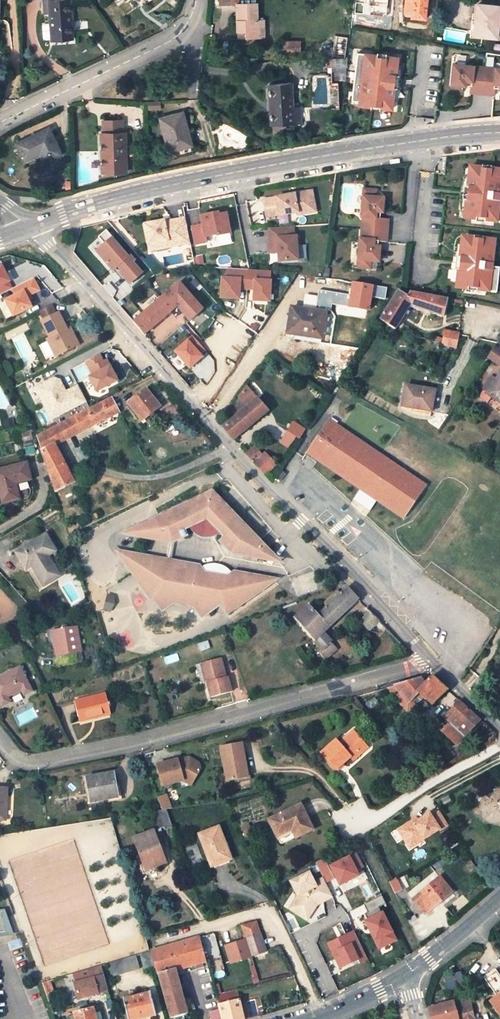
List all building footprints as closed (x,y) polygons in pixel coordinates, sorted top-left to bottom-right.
[(72,40),(68,0),(43,0),(44,15),(49,14),(51,41),(72,40)] [(256,3),(236,4),(237,31),(245,31),(245,38),(264,37),(263,20),(257,20),(256,3)] [(499,7),(477,4),(474,36),(496,38),(499,7)] [(350,23),(338,21),(331,59),(332,81),(345,81),(344,74),(346,74),(345,59),(344,59),(350,23)] [(297,42),(283,42),(283,52),(297,52),(297,42)] [(357,53),(351,101),(370,103),(370,107),(391,110),(392,100),(394,88),(392,88),(393,76),(395,76),(397,64),(397,58),(357,53)] [(400,65),(397,64),(395,76),(393,76),(392,88),(394,88),(392,100),(396,101),(398,95),(400,89),(401,83),(401,77),(401,72),(400,65)] [(453,64),(452,89),(472,89),(471,94),(496,97),(497,91),(499,91),(499,69),(453,64)] [(290,83),(269,84),(271,125),(300,124),(299,113),(292,113),(290,83)] [(181,113),(160,119),(169,151),(174,150),(192,144),(188,127),(186,128),(181,113)] [(102,172),(126,171),(125,133),(122,133),(121,121),(103,122),(103,134),(101,134),(102,172)] [(44,136),(42,132),(16,144),(24,161),(40,155),(41,158),(50,154),(51,158),(60,153),(50,132),(44,136)] [(499,223),(499,175),(491,174),(492,170),(470,167),(469,177),(467,189),(469,189),(468,201),(466,201),(465,212),(464,219),(499,223)] [(461,212),(465,212),(466,201),(468,201),(469,189),(467,189),(469,177),(465,177),(463,181),(462,187),(461,192),(460,199),(460,205),(461,212)] [(313,190),(264,199),(267,220),(319,214),(313,190)] [(369,229),(387,231),(388,219),(380,219),(377,218),(378,212),(381,213),(382,213),(384,199),(375,198),(376,191),(364,190),(362,217),(370,218),(369,229)] [(207,237),(233,232),(229,210),(201,215),(202,223),(191,225),(195,245),(208,243),(207,237)] [(185,217),(142,225),(150,253),(193,246),(185,217)] [(295,229),(268,230),(271,256),(278,256),(278,265),(300,263),(299,237),(296,237),(295,229)] [(360,239),(357,267),(369,268),(370,261),(378,261),(379,248),(377,247),(374,247),(375,241),(378,241),(386,242),(387,231),(369,229),(368,240),(360,239)] [(107,231),(99,237),(105,245),(98,252),(113,271),(117,268),(130,284),(143,272),(107,231)] [(210,244),(232,240),(231,234),(209,238),(210,244)] [(458,289),(496,293),(499,269),(491,268),(494,245),(479,243),(480,239),(464,237),(463,246),(461,246),(459,258),(461,259),(460,271),(458,271),(456,283),(458,283),(458,289)] [(452,283),(456,283),(458,271),(460,271),(461,259),(459,258),(461,246),(457,245),(453,256),(452,262),(452,269),(452,275),(452,283)] [(1,263),(0,264),(0,286),(9,281),(1,263)] [(221,279),(220,297),(237,298),(238,288),(246,288),(247,270),(227,269),(226,279),(221,279)] [(271,271),(247,270),(246,288),(254,289),(253,301),(269,302),(271,271)] [(40,290),(33,277),(13,287),(9,289),(12,294),(22,288),(28,300),(32,298),(30,295),(40,290)] [(9,281),(0,286),(0,294),(9,289),(13,287),(9,281)] [(107,292),(110,296),(114,293),(118,297),(119,298),(124,294),(122,293),(126,290),(119,282),(107,292)] [(185,290),(179,283),(154,303),(145,311),(133,322),(143,335),(176,306),(188,320),(202,309),(189,294),(185,290)] [(195,288),(191,284),(185,290),(189,294),(195,288)] [(366,291),(352,287),(351,293),(365,296),(366,291)] [(22,288),(12,294),(2,299),(11,316),(31,306),(28,300),(22,288)] [(393,328),(409,304),(431,313),(442,317),(446,304),(461,307),(462,300),(447,298),(447,299),(437,297),(437,296),(408,292),(406,297),(397,291),(377,322),(379,323),(381,321),(393,328)] [(154,303),(150,298),(140,306),(145,311),(154,303)] [(73,346),(64,329),(56,313),(54,314),(50,305),(38,311),(42,319),(40,320),(48,337),(45,339),(54,356),(73,346)] [(291,308),(287,334),(295,335),(299,332),(305,333),(307,342),(311,344),(319,345),(323,342),(325,339),(325,336),(325,333),(321,333),(324,312),(291,308)] [(64,329),(73,346),(77,344),(68,326),(64,329)] [(458,333),(444,330),(441,344),(456,348),(458,334),(458,333)] [(192,335),(188,339),(202,354),(206,351),(192,335)] [(188,339),(187,338),(172,351),(189,369),(203,356),(202,354),(188,339)] [(499,360),(499,351),(493,346),(486,357),(497,365),(499,360)] [(100,353),(84,361),(90,374),(86,376),(94,393),(118,381),(107,358),(103,360),(100,353)] [(499,372),(495,380),(486,391),(482,388),(477,394),(479,397),(486,402),(492,395),(499,402),(499,373),(499,372)] [(59,379),(52,376),(32,387),(50,421),(87,402),(77,383),(65,390),(59,379)] [(490,376),(481,388),(482,388),(486,391),(495,380),(490,376)] [(433,391),(404,386),(400,407),(429,412),(433,391)] [(232,439),(266,410),(246,387),(238,396),(240,398),(231,412),(235,417),(223,427),(232,439)] [(158,406),(144,389),(127,403),(141,420),(158,406)] [(55,444),(117,411),(111,398),(36,437),(55,491),(73,482),(55,444)] [(405,516),(422,484),(325,418),(307,450),(405,516)] [(296,420),(278,441),(288,450),(306,429),(296,420)] [(31,439),(30,432),(21,434),(22,441),(31,439)] [(276,464),(264,452),(261,455),(253,447),(245,454),(264,475),(276,464)] [(405,516),(307,450),(305,453),(403,519),(405,516)] [(0,470),(0,495),(2,502),(23,497),(24,501),(25,501),(26,501),(27,500),(28,500),(29,499),(30,498),(31,497),(31,496),(32,495),(32,494),(32,493),(32,492),(32,491),(32,490),(30,479),(26,464),(0,470)] [(280,471),(275,478),(279,480),(284,474),(280,471)] [(156,482),(151,485),(154,492),(160,489),(156,482)] [(268,552),(211,491),(158,516),(162,524),(172,526),(169,542),(173,543),(173,542),(186,536),(182,530),(190,527),(202,521),(204,523),(203,529),(204,531),(206,532),(207,532),(209,531),(210,529),(211,524),(212,523),(221,533),(226,538),(221,543),(231,553),(257,558),(260,555),(263,558),(264,558),(266,558),(267,557),(268,555),(267,553),(268,552)] [(162,524),(158,516),(121,534),(169,542),(172,526),(162,524)] [(191,528),(194,531),(195,532),(201,535),(208,537),(213,537),(218,535),(221,533),(212,523),(211,524),(210,529),(209,531),(207,532),(206,532),(204,531),(203,529),(204,523),(202,521),(190,527),(191,528)] [(55,551),(45,534),(15,552),(26,569),(31,566),(37,575),(44,586),(59,576),(51,564),(47,566),(42,559),(47,556),(55,551)] [(116,550),(123,560),(133,553),(116,550)] [(257,558),(277,562),(268,552),(267,553),(268,555),(267,557),(266,558),(264,558),(263,558),(260,555),(257,558)] [(199,567),(198,565),(169,560),(166,559),(133,553),(123,560),(132,574),(135,572),(141,582),(139,584),(151,600),(181,606),(182,603),(192,605),(191,608),(208,611),(214,607),(213,605),(216,603),(218,605),(222,607),(224,608),(226,609),(227,610),(228,612),(265,586),(264,584),(263,583),(261,581),(260,581),(258,580),(255,580),(252,580),(250,579),(248,577),(247,574),(233,571),(231,572),(224,577),(203,573),(199,567)] [(47,556),(42,559),(47,566),(51,564),(47,556)] [(207,564),(199,567),(203,573),(224,577),(231,572),(227,568),(223,566),(219,565),(215,564),(211,564),(207,564)] [(274,579),(247,574),(248,577),(250,579),(252,580),(255,580),(258,580),(260,581),(261,581),(263,583),(264,584),(265,586),(274,579)] [(34,577),(41,588),(44,586),(37,575),(34,577)] [(315,576),(293,579),(295,594),(317,591),(315,576)] [(332,641),(323,632),(357,598),(347,587),(340,593),(337,591),(324,603),(327,606),(318,615),(308,605),(294,617),(314,640),(313,642),(321,651),(330,643),(332,641)] [(360,620),(369,629),(378,620),(369,611),(360,620)] [(61,628),(51,630),(57,664),(78,660),(77,653),(81,652),(76,625),(67,627),(61,628)] [(330,643),(321,651),(319,654),(325,658),(335,649),(330,643)] [(225,676),(220,658),(196,664),(202,683),(207,682),(210,697),(231,691),(227,676),(225,676)] [(19,667),(0,677),(0,703),(1,706),(9,702),(7,696),(21,690),(24,695),(31,691),(19,667)] [(423,697),(431,704),(445,689),(430,675),(387,688),(392,694),(397,690),(407,702),(417,692),(423,697)] [(397,690),(392,694),(407,712),(423,697),(417,692),(407,702),(397,690)] [(105,693),(74,700),(79,721),(110,714),(105,693)] [(480,720),(459,701),(449,712),(444,718),(448,722),(463,735),(469,730),(480,720)] [(463,735),(448,722),(441,729),(456,743),(463,735)] [(363,744),(352,730),(338,743),(335,740),(320,753),(335,769),(349,756),(352,760),(360,753),(357,750),(363,744)] [(241,743),(221,747),(227,780),(247,776),(241,743)] [(357,750),(360,753),(366,748),(363,744),(357,750)] [(156,765),(162,786),(183,780),(182,778),(187,776),(193,780),(200,769),(198,763),(188,757),(182,759),(182,761),(178,762),(177,759),(156,765)] [(112,772),(86,777),(90,801),(116,797),(112,772)] [(191,785),(193,780),(187,776),(182,778),(183,780),(191,785)] [(306,817),(300,804),(268,819),(276,836),(290,830),(294,837),(312,829),(308,820),(305,822),(303,818),(306,817)] [(160,817),(165,830),(172,827),(166,809),(149,811),(152,820),(160,817)] [(412,820),(401,827),(411,842),(421,836),(423,839),(439,829),(439,830),(448,825),(440,811),(431,817),(429,813),(418,821),(414,823),(412,820)] [(218,826),(199,834),(211,866),(231,859),(230,857),(233,856),(227,840),(224,842),(218,826)] [(411,842),(401,827),(398,829),(410,848),(423,839),(421,836),(411,842)] [(165,863),(152,830),(133,838),(145,870),(165,863)] [(281,843),(294,837),(290,830),(276,836),(279,843),(281,843)] [(356,854),(331,867),(340,885),(359,876),(356,871),(363,868),(356,854)] [(323,859),(316,863),(324,879),(326,883),(333,879),(323,859)] [(326,883),(324,879),(314,883),(309,873),(291,882),(299,895),(294,903),(300,907),(296,913),(307,920),(317,905),(315,901),(321,898),(323,902),(333,897),(326,883)] [(451,892),(439,877),(413,899),(425,913),(451,892)] [(402,890),(396,878),(389,881),(395,893),(402,890)] [(364,913),(368,920),(382,914),(379,907),(386,904),(381,895),(363,904),(367,912),(364,913)] [(300,907),(294,903),(290,908),(296,913),(300,907)] [(0,933),(0,935),(10,934),(1,912),(3,932),(0,933)] [(368,920),(366,921),(369,928),(371,928),(373,932),(371,932),(379,948),(395,940),(382,914),(368,920)] [(241,926),(244,938),(245,940),(250,957),(265,953),(259,934),(255,922),(241,926)] [(361,946),(354,931),(346,935),(347,937),(339,941),(338,939),(328,944),(335,958),(340,956),(344,966),(358,959),(353,950),(361,946)] [(151,951),(158,975),(174,970),(205,961),(198,937),(151,951)] [(245,940),(224,946),(229,963),(250,957),(245,940)] [(139,954),(143,968),(152,966),(148,951),(139,954)] [(113,976),(140,968),(136,955),(109,963),(113,976)] [(340,956),(335,958),(340,968),(344,966),(340,956)] [(89,978),(72,983),(77,999),(107,990),(100,965),(86,969),(89,978)] [(170,1017),(186,1012),(174,972),(174,970),(158,975),(170,1017)] [(497,970),(485,977),(497,996),(491,1000),(499,1014),(499,976),(497,970)] [(45,994),(54,992),(50,980),(41,982),(45,994)] [(242,1011),(247,1010),(245,1001),(239,1003),(236,991),(215,996),(219,1010),(221,1018),(244,1018),(242,1011)] [(150,992),(122,999),(127,1018),(138,1018),(155,1015),(150,992)] [(473,1018),(469,997),(428,1008),(431,1018),(473,1018)] [(94,1015),(92,1009),(73,1013),(74,1016),(67,1018),(95,1018),(94,1015)] [(209,1012),(210,1018),(221,1018),(219,1010),(209,1012)]
